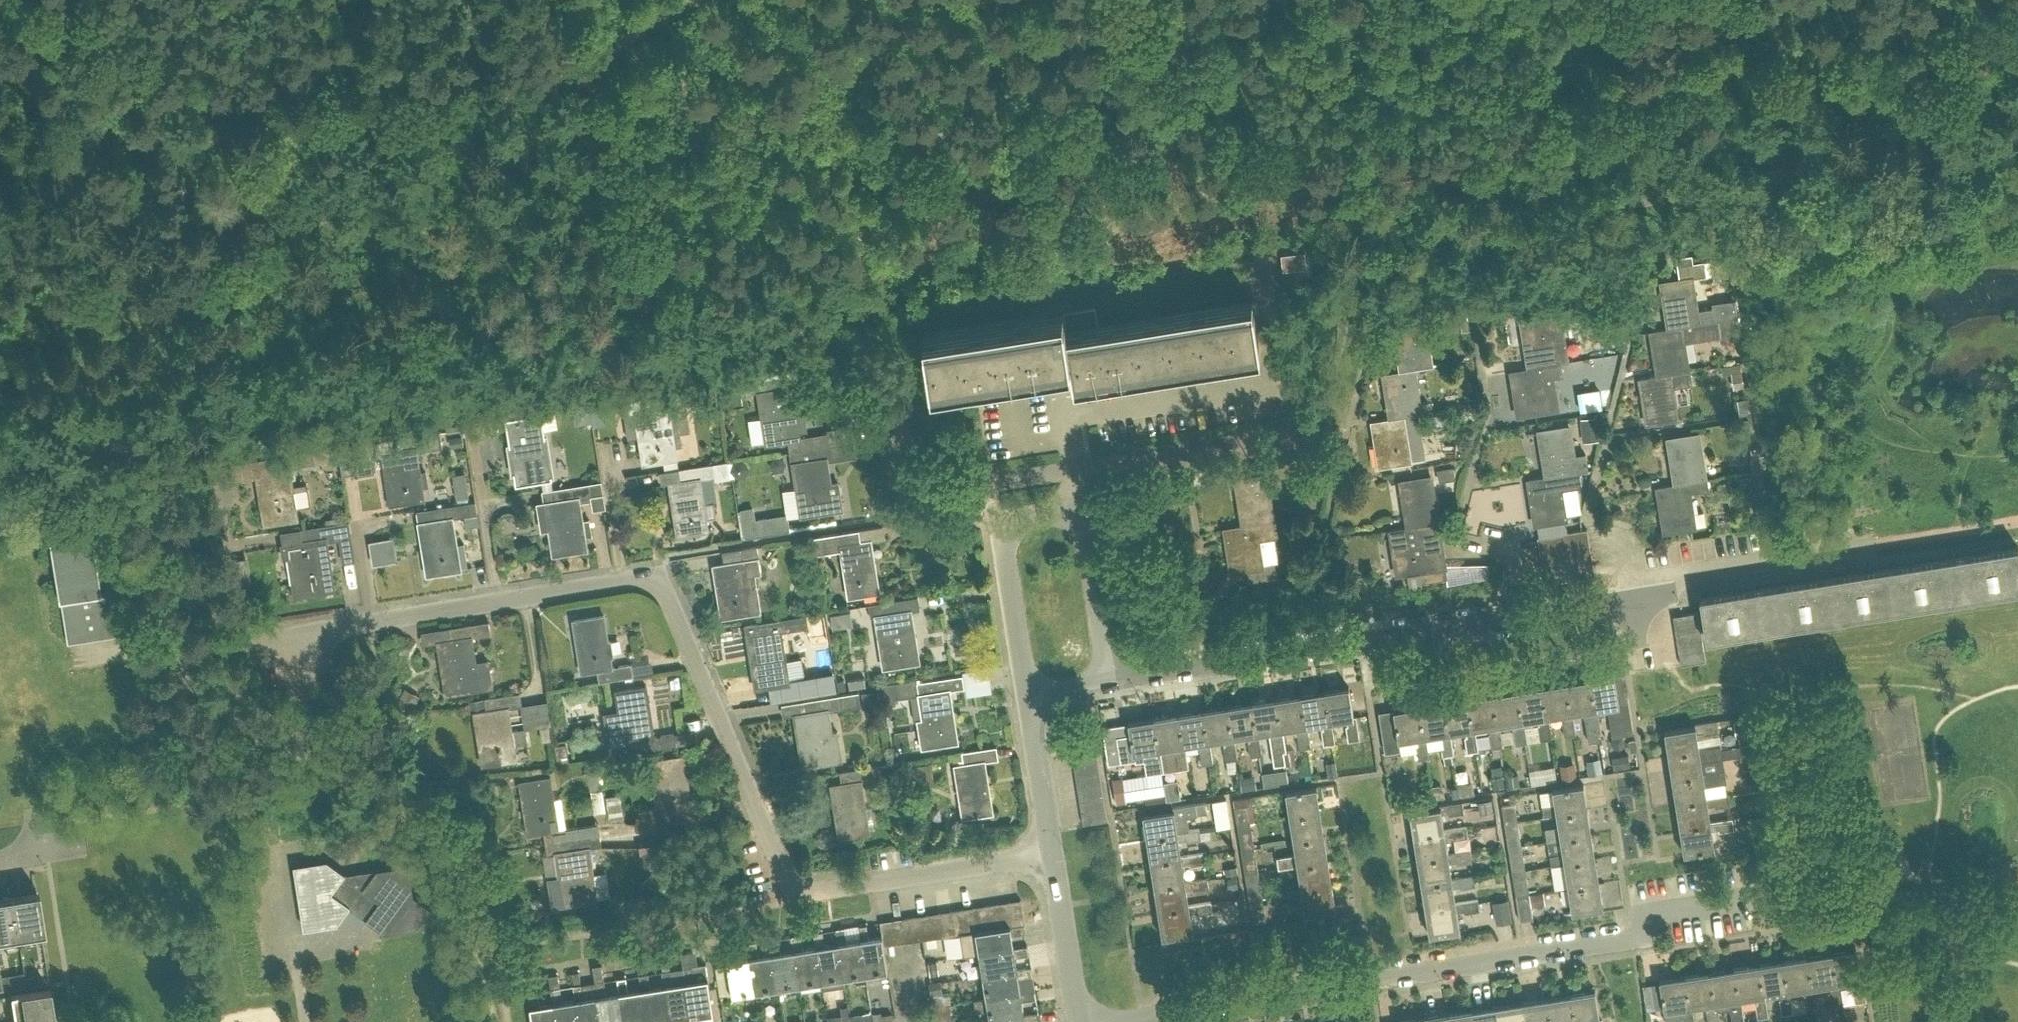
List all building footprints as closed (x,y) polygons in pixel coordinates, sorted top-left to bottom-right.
[(1284,270),(1307,267),(1305,251),(1282,254),(1284,270)] [(1681,325),(1719,319),(1738,316),(1735,298),(1716,301),(1717,307),(1697,310),(1692,277),(1662,282),(1669,327),(1681,325)] [(1254,304),(1215,310),(1100,329),(1097,309),(924,337),(931,378),(1071,356),(1074,376),(1261,346),(1254,304)] [(1541,364),(1558,361),(1567,360),(1560,315),(1552,316),(1522,321),(1527,356),(1539,355),(1541,364)] [(1401,370),(1414,367),(1432,364),(1427,335),(1439,333),(1437,318),(1425,320),(1394,325),(1401,370)] [(1658,374),(1688,369),(1684,343),(1721,337),(1719,319),(1681,325),(1669,327),(1651,330),(1658,374)] [(1450,346),(1451,375),(1479,374),(1477,345),(1450,346)] [(1560,373),(1558,361),(1541,364),(1527,366),(1521,367),(1521,368),(1523,368),(1524,376),(1512,378),(1518,413),(1548,409),(1543,376),(1560,373)] [(1391,416),(1403,415),(1421,412),(1430,410),(1429,400),(1419,402),(1414,367),(1401,370),(1383,372),(1391,416)] [(1677,416),(1673,385),(1690,383),(1688,369),(1658,374),(1656,374),(1656,375),(1651,375),(1651,376),(1652,376),(1654,384),(1642,386),(1647,421),(1677,416)] [(735,383),(735,382),(720,384),(720,385),(723,404),(744,402),(742,385),(736,386),(735,383)] [(766,443),(789,439),(791,451),(830,445),(828,433),(798,438),(796,431),(803,430),(800,410),(796,411),(792,386),(758,391),(766,443)] [(647,396),(628,399),(630,411),(636,410),(636,411),(639,410),(642,435),(639,435),(643,462),(677,457),(677,456),(674,456),(672,445),(681,443),(679,431),(688,419),(686,402),(683,402),(681,391),(647,396)] [(602,405),(591,407),(594,424),(605,423),(602,405)] [(590,406),(574,408),(576,420),(581,424),(593,422),(590,406)] [(542,413),(505,418),(506,420),(516,485),(553,479),(542,413)] [(1403,415),(1391,416),(1388,417),(1383,418),(1383,419),(1385,419),(1386,427),(1374,429),(1380,464),(1410,459),(1403,415)] [(1546,475),(1581,469),(1587,468),(1585,452),(1574,453),(1570,426),(1539,431),(1546,475)] [(383,454),(391,503),(425,497),(423,485),(428,484),(426,470),(421,471),(417,450),(443,446),(440,429),(338,446),(343,476),(359,474),(359,475),(374,472),(372,456),(383,454)] [(1675,483),(1706,478),(1699,433),(1668,438),(1675,483)] [(832,456),(830,445),(791,451),(801,514),(835,509),(843,507),(839,481),(831,482),(827,457),(832,456)] [(299,518),(291,466),(305,464),(303,452),(244,461),(247,477),(258,475),(266,523),(299,518)] [(728,476),(726,460),(680,468),(682,480),(670,481),(679,533),(709,528),(707,517),(717,515),(715,501),(705,503),(700,477),(716,474),(716,478),(728,476)] [(1583,485),(1581,469),(1546,475),(1528,478),(1536,522),(1565,517),(1566,517),(1561,488),(1583,485)] [(1255,521),(1274,518),(1267,474),(1236,479),(1242,514),(1254,512),(1255,521)] [(1420,524),(1439,521),(1432,476),(1401,481),(1406,516),(1418,514),(1420,524)] [(1706,478),(1675,483),(1657,485),(1664,530),(1705,524),(1703,512),(1693,513),(1689,490),(1707,487),(1706,478)] [(465,480),(454,482),(456,498),(467,496),(465,480)] [(584,519),(581,496),(593,494),(591,482),(557,487),(559,499),(539,502),(542,521),(545,521),(546,528),(551,528),(555,553),(589,548),(587,535),(593,534),(590,518),(584,519)] [(1758,519),(1770,518),(1766,488),(1754,490),(1758,519)] [(428,574),(462,568),(459,544),(454,517),(477,513),(475,501),(465,502),(418,509),(428,574)] [(741,508),(745,537),(769,533),(766,516),(754,518),(752,506),(741,508)] [(92,515),(91,509),(48,516),(68,641),(117,633),(110,590),(119,588),(107,512),(92,515)] [(1563,532),(1567,531),(1565,517),(1536,522),(1539,536),(1560,532),(1563,532)] [(1262,564),(1258,538),(1276,534),(1274,518),(1255,521),(1241,523),(1241,524),(1236,525),(1236,526),(1238,525),(1239,533),(1227,535),(1233,570),(1247,568),(1249,580),(1277,576),(1275,562),(1262,564)] [(295,595),(302,594),(336,588),(328,537),(352,533),(350,520),(302,528),(304,540),(292,542),(294,554),(288,555),(295,595)] [(1439,521),(1420,524),(1390,528),(1397,573),(1420,569),(1422,581),(1448,577),(1441,535),(1439,521)] [(880,590),(872,539),(886,537),(884,525),(815,535),(817,552),(842,549),(850,595),(880,590)] [(1565,543),(1589,539),(1587,528),(1567,531),(1563,532),(1565,543)] [(1540,547),(1565,543),(1563,532),(1560,532),(1539,536),(1538,536),(1540,547)] [(1567,555),(1591,551),(1589,539),(1565,543),(1567,555)] [(459,544),(462,568),(468,567),(464,543),(459,544)] [(1542,559),(1567,555),(1565,543),(1540,547),(1542,559)] [(723,616),(753,611),(762,609),(757,574),(762,573),(757,545),(724,550),(725,562),(715,564),(723,616)] [(1961,598),(2017,589),(2017,546),(1954,556),(1961,598)] [(1568,566),(1593,562),(1591,551),(1567,555),(1568,566)] [(1544,570),(1568,566),(1567,555),(1542,559),(1544,570)] [(1897,608),(1961,598),(1954,556),(1891,566),(1897,608)] [(1568,566),(1570,578),(1595,574),(1593,562),(1568,566)] [(1546,582),(1570,578),(1568,566),(1544,570),(1546,582)] [(1834,618),(1897,608),(1891,566),(1827,576),(1834,618)] [(1770,629),(1834,618),(1827,576),(1764,586),(1770,629)] [(1706,639),(1770,629),(1764,586),(1700,597),(1702,610),(1706,639)] [(920,661),(912,609),(920,608),(918,595),(868,603),(871,617),(877,616),(885,667),(920,661)] [(1675,627),(1700,623),(1698,611),(1673,615),(1675,627)] [(756,687),(790,682),(782,630),(810,626),(808,613),(746,623),(756,687)] [(609,640),(604,614),(574,619),(583,671),(598,668),(600,681),(635,675),(633,662),(613,665),(611,652),(613,652),(611,639),(609,640)] [(477,661),(473,635),(487,633),(485,621),(450,627),(452,639),(439,641),(447,693),(492,685),(488,660),(477,661)] [(1677,639),(1702,635),(1700,623),(1675,627),(1677,639)] [(1679,651),(1704,647),(1702,635),(1677,639),(1679,651)] [(1704,647),(1679,651),(1680,661),(1681,664),(1706,660),(1704,647)] [(593,673),(550,684),(557,709),(578,703),(577,696),(598,690),(593,673)] [(1595,709),(1597,708),(1609,706),(1613,734),(1633,730),(1627,693),(1628,693),(1628,692),(1618,694),(1614,673),(1590,677),(1595,709)] [(921,747),(928,745),(959,740),(951,689),(965,687),(963,674),(918,682),(924,718),(917,719),(921,747)] [(816,679),(818,692),(835,690),(833,676),(816,679)] [(1601,730),(1597,708),(1595,709),(1590,677),(1565,681),(1571,712),(1573,712),(1585,710),(1590,742),(1600,740),(1599,730),(1601,730)] [(1577,734),(1573,712),(1571,712),(1565,681),(1540,685),(1546,716),(1549,716),(1564,713),(1565,720),(1563,720),(1565,736),(1577,734)] [(675,732),(655,735),(647,684),(616,689),(620,709),(603,712),(610,755),(677,744),(675,732)] [(1552,738),(1549,716),(1546,716),(1540,685),(1517,689),(1522,720),(1524,720),(1540,717),(1541,724),(1539,724),(1541,740),(1552,738)] [(1330,721),(1332,721),(1348,718),(1349,725),(1346,725),(1349,740),(1360,738),(1356,715),(1354,716),(1349,686),(1325,690),(1330,721)] [(1528,742),(1524,720),(1522,720),(1517,689),(1492,693),(1497,724),(1500,724),(1515,722),(1516,728),(1514,728),(1517,743),(1528,742)] [(1336,742),(1332,721),(1330,721),(1325,690),(1300,694),(1305,725),(1308,725),(1323,722),(1324,728),(1322,729),(1325,744),(1336,742)] [(829,709),(861,703),(858,691),(805,700),(807,711),(795,713),(803,765),(837,760),(835,748),(841,747),(838,729),(832,730),(829,709)] [(483,763),(517,758),(515,744),(528,742),(526,728),(513,730),(509,706),(523,704),(521,692),(486,697),(488,710),(475,712),(483,763)] [(1504,746),(1500,724),(1497,724),(1492,693),(1468,697),(1473,728),(1476,728),(1491,725),(1492,732),(1490,732),(1492,747),(1504,746)] [(1311,746),(1308,725),(1305,725),(1300,694),(1276,698),(1281,729),(1284,729),(1299,726),(1300,732),(1298,733),(1300,748),(1311,746)] [(1479,750),(1476,728),(1473,728),(1468,697),(1443,701),(1448,732),(1451,732),(1466,729),(1468,736),(1465,736),(1468,751),(1479,750)] [(1287,750),(1284,729),(1281,729),(1276,698),(1251,702),(1257,733),(1259,732),(1274,730),(1275,736),(1273,736),(1277,764),(1287,762),(1285,751),(1287,750)] [(1454,754),(1451,732),(1448,732),(1443,701),(1419,705),(1424,736),(1427,736),(1442,733),(1443,740),(1441,740),(1443,755),(1454,754)] [(1263,754),(1259,732),(1257,733),(1251,702),(1227,705),(1232,737),(1235,736),(1250,734),(1251,740),(1249,740),(1252,756),(1263,754)] [(585,706),(587,728),(599,727),(597,705),(585,706)] [(1239,758),(1235,736),(1232,737),(1227,705),(1203,709),(1208,741),(1211,740),(1226,738),(1227,744),(1225,744),(1227,760),(1239,758)] [(1430,757),(1427,736),(1424,736),(1419,705),(1394,709),(1395,719),(1381,721),(1386,752),(1401,749),(1399,740),(1417,737),(1419,744),(1416,744),(1419,759),(1430,757)] [(1214,762),(1211,740),(1208,741),(1203,709),(1178,713),(1183,744),(1186,744),(1202,742),(1203,748),(1200,748),(1203,764),(1214,762)] [(1178,713),(1154,717),(1159,748),(1162,748),(1166,770),(1190,766),(1186,744),(1183,744),(1178,713)] [(1154,772),(1166,770),(1162,748),(1159,748),(1154,717),(1129,721),(1131,734),(1117,737),(1115,725),(1103,727),(1109,763),(1136,759),(1135,752),(1153,749),(1154,756),(1152,756),(1154,772)] [(1700,750),(1699,746),(1697,732),(1703,730),(1704,733),(1719,730),(1717,719),(1694,723),(1694,725),(1664,730),(1668,755),(1700,750)] [(1740,743),(1742,758),(1760,755),(1758,740),(1740,743)] [(1700,750),(1668,755),(1672,779),(1704,774),(1703,771),(1722,768),(1720,756),(1724,756),(1722,743),(1699,746),(1700,750)] [(964,816),(993,811),(985,760),(999,758),(997,745),(954,752),(964,816)] [(1551,756),(1553,771),(1569,769),(1567,753),(1551,756)] [(693,805),(684,754),(651,759),(659,811),(676,808),(678,821),(712,815),(710,803),(693,805)] [(1522,774),(1548,772),(1548,757),(1521,758),(1522,774)] [(918,785),(935,782),(932,760),(915,763),(918,785)] [(840,835),(870,831),(862,779),(877,777),(875,765),(840,770),(842,782),(832,784),(840,835)] [(1744,768),(1746,782),(1764,779),(1762,765),(1744,768)] [(1708,798),(1707,795),(1706,784),(1728,781),(1726,767),(1722,768),(1703,771),(1704,774),(1672,779),(1676,804),(1708,798)] [(1287,768),(1279,769),(1281,782),(1289,781),(1287,768)] [(546,841),(581,836),(579,824),(560,827),(551,776),(521,781),(529,833),(544,830),(546,841)] [(1169,776),(1130,779),(1131,793),(1170,790),(1169,776)] [(1239,779),(1241,789),(1255,787),(1253,776),(1239,779)] [(588,804),(599,801),(594,781),(584,783),(588,804)] [(1545,815),(1557,813),(1588,808),(1584,783),(1553,788),(1555,803),(1543,805),(1545,815)] [(1290,815),(1321,810),(1317,785),(1286,790),(1290,815)] [(1712,823),(1711,820),(1709,805),(1715,804),(1716,805),(1731,803),(1729,792),(1707,795),(1708,798),(1676,804),(1680,828),(1712,823)] [(1082,810),(1106,806),(1104,794),(1080,798),(1082,810)] [(1174,808),(1143,813),(1147,838),(1179,832),(1179,830),(1190,828),(1188,815),(1198,814),(1198,812),(1208,811),(1206,801),(1196,802),(1173,806),(1174,808)] [(1414,837),(1445,832),(1445,828),(1442,813),(1449,811),(1449,814),(1464,811),(1463,801),(1440,804),(1440,807),(1410,811),(1414,837)] [(1505,822),(1517,820),(1515,802),(1502,804),(1505,822)] [(1238,824),(1251,822),(1248,804),(1235,806),(1238,824)] [(1106,806),(1082,810),(1084,822),(1108,818),(1106,806)] [(1561,838),(1592,833),(1588,808),(1557,813),(1559,828),(1547,830),(1549,840),(1561,838)] [(1294,840),(1325,835),(1321,810),(1290,815),(1294,840)] [(1712,823),(1680,828),(1684,853),(1716,847),(1713,829),(1720,828),(1720,830),(1735,828),(1733,816),(1711,820),(1712,823)] [(1449,856),(1449,853),(1446,837),(1453,836),(1453,838),(1468,836),(1466,825),(1445,828),(1445,832),(1414,837),(1418,861),(1449,856)] [(1183,857),(1182,854),(1180,839),(1186,838),(1187,840),(1202,838),(1200,826),(1190,828),(1179,830),(1179,832),(1147,838),(1151,862),(1183,857)] [(1509,847),(1521,845),(1518,826),(1506,828),(1509,847)] [(1242,849),(1255,846),(1252,829),(1239,831),(1242,849)] [(1139,832),(1122,834),(1123,852),(1141,851),(1139,832)] [(1596,857),(1592,833),(1561,838),(1563,852),(1551,854),(1553,864),(1564,862),(1596,857)] [(1298,864),(1329,859),(1325,835),(1294,840),(1296,854),(1278,857),(1280,867),(1298,864)] [(581,836),(546,841),(548,853),(557,852),(564,903),(598,898),(590,846),(583,847),(581,836)] [(1453,880),(1453,877),(1450,862),(1457,860),(1457,862),(1472,860),(1470,849),(1449,853),(1449,856),(1418,861),(1422,885),(1453,880)] [(1187,882),(1186,879),(1184,864),(1190,863),(1190,865),(1206,862),(1204,851),(1182,854),(1183,857),(1151,862),(1155,887),(1187,882)] [(1513,871),(1525,869),(1522,851),(1510,853),(1513,871)] [(1246,873),(1259,871),(1256,853),(1243,855),(1246,873)] [(1568,886),(1600,881),(1596,857),(1564,862),(1568,886)] [(1738,857),(1719,858),(1720,877),(1739,876),(1738,857)] [(1301,889),(1333,884),(1329,859),(1298,864),(1301,889)] [(363,886),(329,860),(295,866),(305,927),(338,922),(350,905),(384,931),(417,926),(430,908),(413,895),(408,865),(375,869),(363,886)] [(1457,904),(1457,902),(1454,886),(1461,885),(1461,887),(1476,885),(1474,874),(1453,877),(1453,880),(1422,885),(1426,910),(1457,904)] [(1190,906),(1190,903),(1188,888),(1194,887),(1195,889),(1210,887),(1208,875),(1186,879),(1187,882),(1155,887),(1159,911),(1190,906)] [(1517,895),(1529,893),(1526,875),(1514,877),(1517,895)] [(1249,897),(1263,895),(1260,878),(1247,880),(1249,897)] [(1553,879),(1538,881),(1541,900),(1555,898),(1553,879)] [(1600,881),(1568,886),(1572,911),(1604,906),(1600,881)] [(1333,884),(1301,889),(1305,914),(1337,909),(1333,884)] [(11,892),(18,938),(20,938),(19,933),(40,930),(43,930),(36,890),(33,891),(25,892),(26,897),(13,899),(12,892),(11,892)] [(18,938),(11,892),(9,892),(10,895),(1,896),(2,900),(0,901),(0,936),(16,934),(17,939),(18,938)] [(1533,918),(1530,899),(1529,893),(1517,895),(1517,901),(1521,920),(1533,918)] [(1497,922),(1512,920),(1509,897),(1493,900),(1497,922)] [(1013,924),(1024,923),(1025,923),(1021,898),(1020,898),(1009,900),(1013,924)] [(1457,904),(1426,910),(1430,934),(1461,929),(1458,910),(1465,909),(1465,911),(1480,909),(1478,898),(1457,902),(1457,904)] [(1011,925),(1013,924),(1009,900),(997,902),(1001,925),(1011,924),(1011,925)] [(1190,906),(1159,911),(1163,936),(1194,931),(1191,912),(1198,911),(1198,914),(1214,911),(1212,900),(1190,903),(1190,906)] [(989,927),(1001,925),(997,902),(986,904),(989,927)] [(1254,922),(1267,919),(1264,902),(1251,904),(1254,922)] [(977,929),(989,927),(986,904),(974,906),(977,929)] [(976,929),(977,929),(974,906),(962,907),(966,931),(976,930),(976,929)] [(954,933),(961,932),(966,931),(962,907),(951,909),(954,933)] [(943,935),(954,933),(951,909),(939,911),(943,935)] [(931,937),(943,935),(939,911),(927,913),(931,937)] [(919,939),(931,937),(927,913),(916,915),(919,939)] [(908,941),(919,939),(916,915),(904,917),(908,941)] [(896,943),(908,941),(904,917),(892,919),(896,943)] [(885,944),(896,943),(892,919),(881,920),(883,934),(885,944)] [(980,953),(1015,947),(1013,933),(1025,931),(1024,923),(1013,924),(1011,925),(1011,924),(1001,925),(989,927),(977,929),(976,929),(976,930),(966,931),(961,932),(965,955),(980,952),(980,953)] [(885,944),(883,934),(869,937),(867,924),(858,925),(860,938),(866,973),(889,970),(885,944)] [(866,973),(860,938),(847,940),(845,927),(836,929),(838,942),(844,977),(866,973)] [(844,977),(838,942),(825,944),(823,931),(814,932),(816,945),(822,980),(823,987),(845,984),(844,977)] [(822,980),(816,945),(803,947),(801,934),(792,936),(794,949),(800,984),(822,980)] [(800,984),(794,949),(781,951),(779,938),(770,939),(772,952),(778,987),(800,984)] [(778,987),(772,952),(759,954),(757,941),(748,943),(756,991),(778,987)] [(733,995),(756,991),(748,943),(726,946),(728,959),(727,959),(733,995)] [(983,974),(1018,968),(1016,956),(1029,953),(1028,945),(1015,947),(980,953),(983,974)] [(1836,982),(1838,982),(1854,980),(1854,986),(1852,987),(1854,1002),(1866,1000),(1862,977),(1860,977),(1855,947),(1831,951),(1836,982)] [(692,1015),(715,1012),(707,963),(694,965),(694,961),(695,960),(694,951),(682,953),(684,969),(692,1015)] [(1841,1004),(1838,982),(1836,982),(1831,951),(1807,955),(1812,986),(1814,986),(1829,984),(1831,990),(1828,990),(1830,1006),(1841,1004)] [(1817,1008),(1814,986),(1812,986),(1807,955),(1782,959),(1787,990),(1789,990),(1805,987),(1806,994),(1803,995),(1806,1009),(1817,1008)] [(1792,1012),(1789,990),(1787,990),(1782,959),(1759,962),(1764,994),(1766,994),(1781,991),(1782,998),(1779,998),(1782,1013),(1792,1012)] [(1769,1015),(1766,994),(1764,994),(1759,962),(1733,967),(1739,998),(1741,998),(1756,995),(1757,1002),(1755,1002),(1757,1017),(1769,1015)] [(987,996),(1022,991),(1035,989),(1032,975),(1031,966),(1018,968),(983,974),(987,996)] [(1717,1002),(1718,1008),(1731,1006),(1733,1021),(1743,1021),(1742,1020),(1744,1019),(1741,998),(1739,998),(1733,967),(1709,971),(1714,1002),(1717,1002)] [(669,1019),(692,1015),(684,969),(671,971),(671,969),(662,970),(664,984),(669,1019)] [(1718,1008),(1717,1002),(1714,1002),(1709,971),(1685,974),(1690,1006),(1692,1005),(1708,1003),(1709,1010),(1706,1010),(1708,1021),(1720,1021),(1718,1008)] [(664,984),(651,986),(649,972),(640,974),(641,987),(647,1021),(650,1021),(669,1019),(664,984)] [(557,1021),(580,1021),(576,998),(563,1000),(560,987),(558,973),(550,975),(554,1001),(557,1021)] [(1692,1005),(1690,1006),(1685,974),(1659,979),(1666,1021),(1670,1021),(1683,1020),(1683,1021),(1695,1021),(1692,1005)] [(641,987),(629,989),(627,976),(618,977),(620,991),(625,1021),(647,1021),(641,987)] [(620,991),(607,993),(605,980),(596,981),(596,983),(602,1021),(625,1021),(620,991)] [(596,983),(583,985),(583,983),(574,985),(576,998),(580,1021),(602,1021),(596,983)] [(14,1020),(56,1013),(56,1012),(50,1013),(49,1005),(52,1005),(49,990),(52,990),(52,987),(10,994),(14,1020)] [(990,1018),(1025,1013),(1023,1000),(1036,998),(1035,989),(1022,991),(987,996),(975,998),(976,1005),(982,1010),(989,1008),(990,1018)] [(1602,1018),(1600,1019),(1595,989),(1571,993),(1575,1021),(1603,1021),(1602,1018)] [(554,1001),(541,1003),(538,990),(530,992),(532,1005),(531,1005),(534,1021),(557,1021),(554,1001)] [(1571,993),(1546,997),(1550,1021),(1575,1021),(1571,993)] [(1546,997),(1522,1001),(1525,1021),(1550,1021),(1546,997)] [(1522,1001),(1497,1005),(1500,1021),(1525,1021),(1522,1001)] [(830,1021),(842,1021),(858,1019),(856,1004),(827,1008),(830,1021)] [(1497,1005),(1473,1008),(1475,1021),(1500,1021),(1497,1005)] [(1473,1008),(1448,1012),(1450,1021),(1475,1021),(1473,1008)] [(1027,1021),(1040,1019),(1038,1011),(1025,1013),(990,1018),(991,1021),(1027,1021)] [(1448,1012),(1424,1016),(1425,1021),(1450,1021),(1448,1012)] [(51,1015),(56,1015),(56,1013),(14,1020),(14,1021),(52,1021),(51,1015)]
